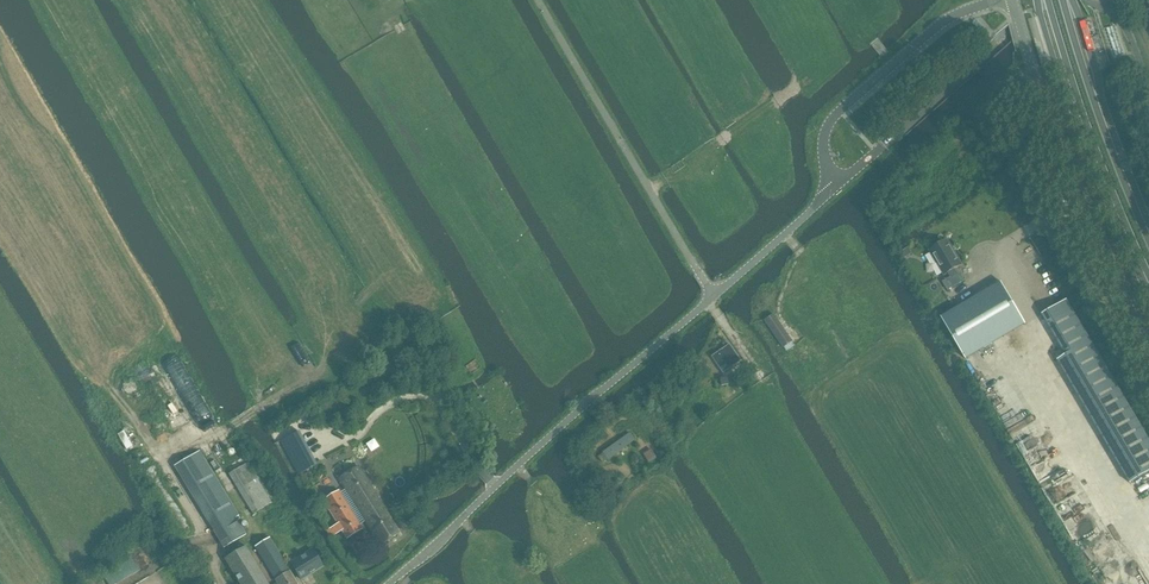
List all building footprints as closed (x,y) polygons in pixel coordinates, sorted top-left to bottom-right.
[(947,290),(964,281),(959,273),(957,274),(954,269),(961,265),(946,241),(930,250),(944,275),(948,273),(951,278),(943,282),(947,290)] [(965,360),(1026,324),(1001,282),(941,318),(965,360)] [(1066,300),(1042,315),(1065,355),(1057,360),(1130,484),(1148,472),(1148,441),(1066,300)] [(781,349),(790,343),(772,315),(763,321),(781,349)] [(728,344),(710,356),(718,369),(722,374),(739,362),(736,357),(728,344)] [(726,378),(719,379),(720,386),(727,385),(726,378)] [(299,432),(282,441),(299,475),(317,466),(299,432)] [(602,453),(598,456),(602,463),(607,460),(633,442),(628,434),(602,453)] [(650,449),(643,454),(649,463),(656,458),(650,449)] [(239,516),(200,452),(178,465),(179,466),(226,544),(226,545),(226,546),(245,535),(235,518),(239,516)] [(252,515),(271,504),(247,464),(228,475),(252,515)] [(389,518),(356,465),(337,477),(344,488),(338,492),(337,490),(321,500),(336,524),(326,531),(330,538),(341,531),(344,537),(360,528),(357,524),(364,520),(378,543),(397,532),(388,518),(389,518)] [(268,539),(254,547),(277,583),(296,583),(268,539)] [(245,547),(224,559),(239,583),(267,583),(245,547)] [(311,551),(290,564),(300,581),(321,568),(311,551)]
